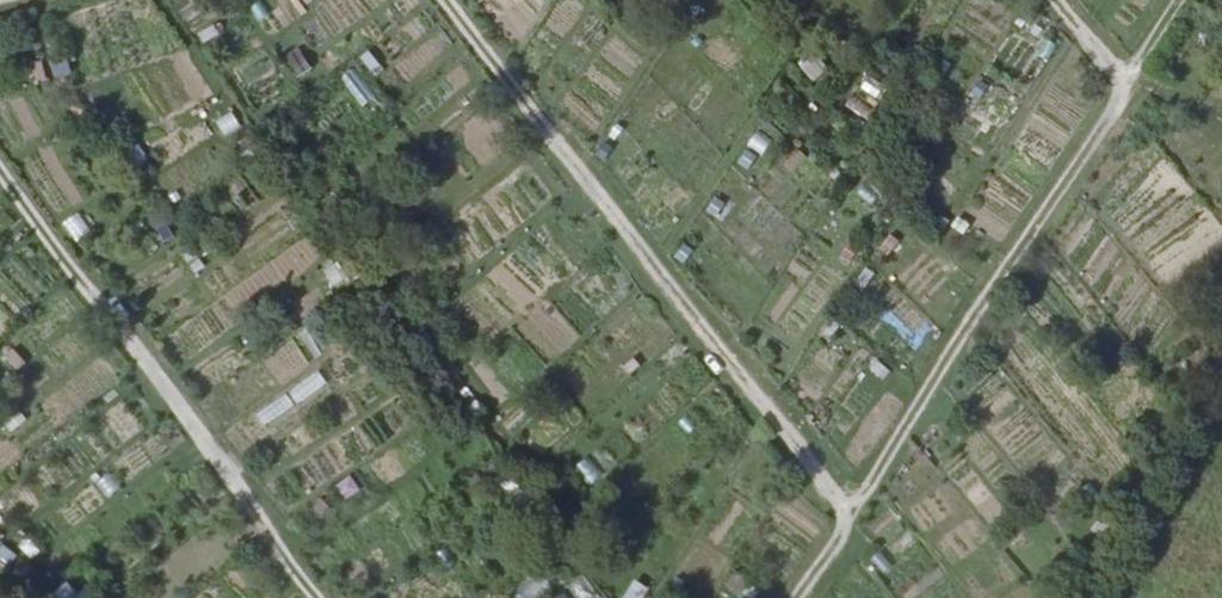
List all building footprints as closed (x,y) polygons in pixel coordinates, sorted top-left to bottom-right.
[(355,66),(340,75),(359,106),(374,97),(355,66)] [(61,222),(74,243),(90,234),(77,212),(61,222)]
